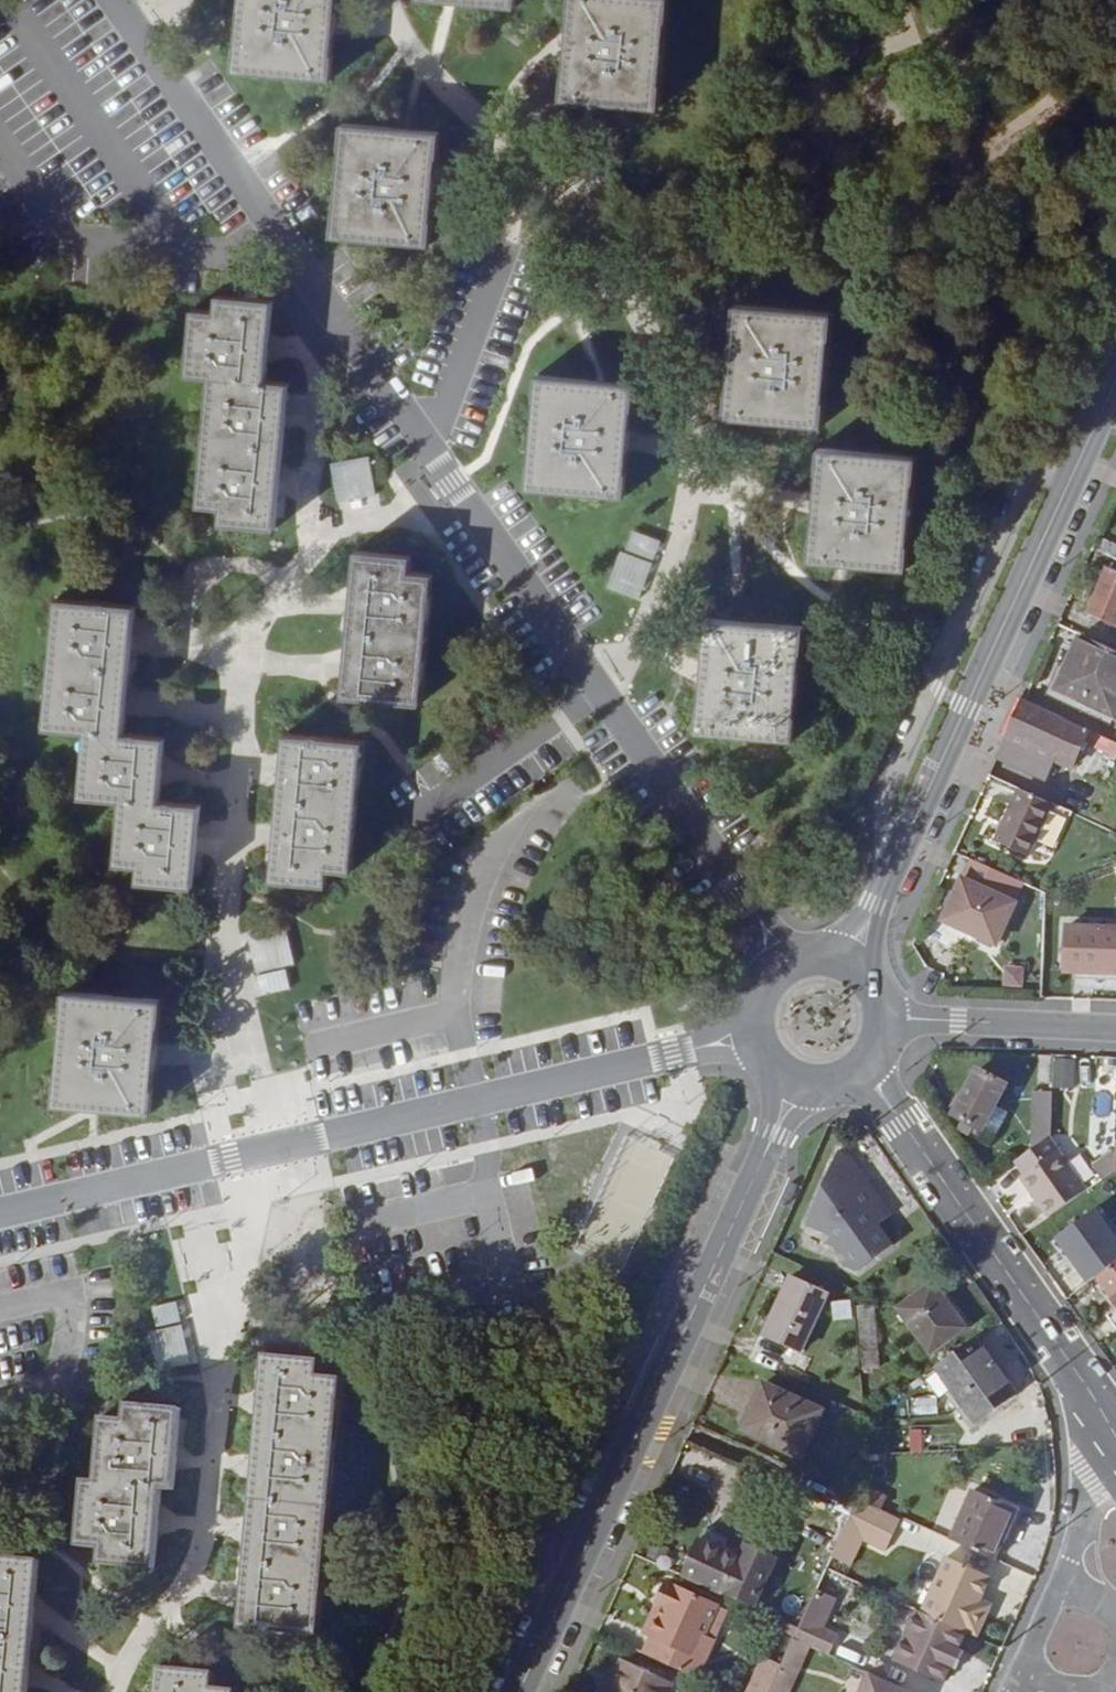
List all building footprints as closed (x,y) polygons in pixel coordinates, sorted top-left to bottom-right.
[(236,71),(333,80),(340,0),(242,0),(236,71)] [(517,8),(517,0),(422,0),(517,8)] [(564,100),(660,109),(669,0),(572,0),(564,100)] [(441,132),(345,124),(334,237),(431,244),(441,132)] [(189,374),(212,376),(268,382),(275,302),(242,299),(243,279),(221,277),(217,312),(195,311),(189,374)] [(737,305),(727,417),(822,427),(833,314),(737,305)] [(292,384),(268,382),(212,376),(201,505),(225,507),(224,523),(279,527),(292,384)] [(636,384),(540,376),(530,489),(626,497),(636,384)] [(821,448),(810,561),(907,570),(917,457),(821,448)] [(355,497),(374,495),(370,457),(330,461),(335,513),(356,511),(355,497)] [(630,528),(607,588),(639,600),(662,540),(630,528)] [(358,552),(345,694),(424,702),(436,574),(412,572),(414,557),(358,552)] [(1090,614),(1115,626),(1115,565),(1113,572),(1109,570),(1090,614)] [(48,727),(88,731),(127,734),(137,606),(59,600),(48,727)] [(709,618),(698,731),(794,740),(805,627),(709,618)] [(1058,690),(1115,716),(1115,652),(1082,637),(1058,690)] [(1000,755),(1045,775),(1053,758),(1073,768),(1084,744),(1115,758),(1115,742),(1024,701),(1000,755)] [(168,738),(127,734),(88,731),(83,796),(124,799),(118,863),(142,865),(141,881),(195,886),(203,805),(162,802),(168,738)] [(287,735),(275,878),(329,883),(331,868),(355,870),(366,742),(287,735)] [(1053,804),(1022,790),(999,840),(1031,855),(1051,809),(1053,804)] [(1051,809),(1031,855),(1042,860),(1063,814),(1051,809)] [(1014,880),(973,861),(945,922),(998,945),(1017,905),(1005,899),(1014,880)] [(1115,974),(1115,929),(1070,928),(1068,972),(1115,974)] [(286,930),(249,937),(261,994),(289,988),(285,967),(293,965),(286,930)] [(1002,986),(1021,988),(1023,969),(1004,967),(1002,986)] [(66,992),(57,1104),(95,1107),(153,1112),(162,999),(66,992)] [(1058,1061),(1057,1088),(1077,1088),(1077,1061),(1058,1061)] [(985,1130),(1009,1086),(978,1070),(955,1115),(985,1130)] [(1033,1150),(1050,1138),(1052,1137),(1054,1094),(1036,1094),(1033,1150)] [(620,1135),(577,1248),(623,1265),(666,1153),(620,1135)] [(1050,1138),(1033,1150),(1018,1161),(1027,1175),(1024,1176),(1052,1216),(1089,1191),(1050,1138)] [(1112,1138),(1112,1155),(1092,1154),(1091,1173),(1115,1174),(1115,1138),(1112,1138)] [(842,1150),(808,1223),(833,1235),(829,1243),(843,1249),(848,1257),(844,1265),(860,1271),(895,1244),(880,1223),(890,1216),(878,1200),(881,1198),(850,1154),(842,1150)] [(881,1198),(878,1200),(890,1216),(893,1215),(881,1198)] [(1085,1282),(1115,1260),(1115,1237),(1096,1209),(1054,1239),(1085,1282)] [(1098,1277),(1115,1301),(1115,1264),(1098,1277)] [(831,1293),(793,1277),(766,1336),(802,1353),(831,1293)] [(901,1310),(932,1353),(969,1328),(936,1285),(901,1310)] [(147,1305),(154,1368),(188,1364),(180,1301),(147,1305)] [(854,1317),(852,1302),(834,1304),(836,1320),(854,1317)] [(867,1370),(881,1368),(876,1308),(861,1309),(867,1370)] [(1019,1395),(979,1339),(938,1366),(980,1425),(1019,1395)] [(253,1500),(332,1507),(344,1379),(321,1377),(321,1362),(266,1357),(253,1500)] [(803,1456),(823,1411),(765,1384),(745,1430),(803,1456)] [(177,1490),(183,1410),(128,1405),(126,1421),(102,1419),(96,1482),(86,1482),(80,1545),(103,1547),(101,1563),(158,1568),(165,1489),(177,1490)] [(890,1497),(869,1487),(863,1499),(884,1509),(890,1497)] [(954,1540),(997,1560),(1019,1510),(976,1491),(954,1540)] [(861,1498),(835,1557),(855,1566),(866,1541),(889,1550),(903,1518),(884,1509),(863,1499),(861,1498)] [(241,1628),(321,1635),(332,1507),(253,1500),(241,1628)] [(685,1577),(758,1609),(785,1550),(757,1537),(747,1557),(703,1538),(685,1577)] [(42,1561),(0,1557),(0,1691),(30,1691),(42,1561)] [(949,1557),(924,1612),(980,1638),(990,1615),(980,1610),(994,1577),(949,1557)] [(707,1636),(720,1608),(669,1584),(660,1605),(666,1609),(653,1637),(657,1639),(648,1656),(699,1680),(717,1641),(707,1636)] [(990,1615),(995,1606),(984,1601),(980,1610),(990,1615)] [(660,1605),(646,1634),(653,1637),(666,1609),(660,1605)] [(961,1650),(969,1633),(924,1612),(918,1610),(896,1659),(947,1682),(954,1666),(957,1667),(964,1651),(961,1650)] [(778,1661),(763,1654),(756,1667),(772,1675),(778,1661)] [(673,1682),(625,1661),(611,1691),(669,1691),(673,1682)] [(238,1690),(215,1688),(216,1673),(160,1668),(158,1691),(238,1691),(238,1690)] [(866,1691),(918,1691),(875,1673),(866,1691)]
